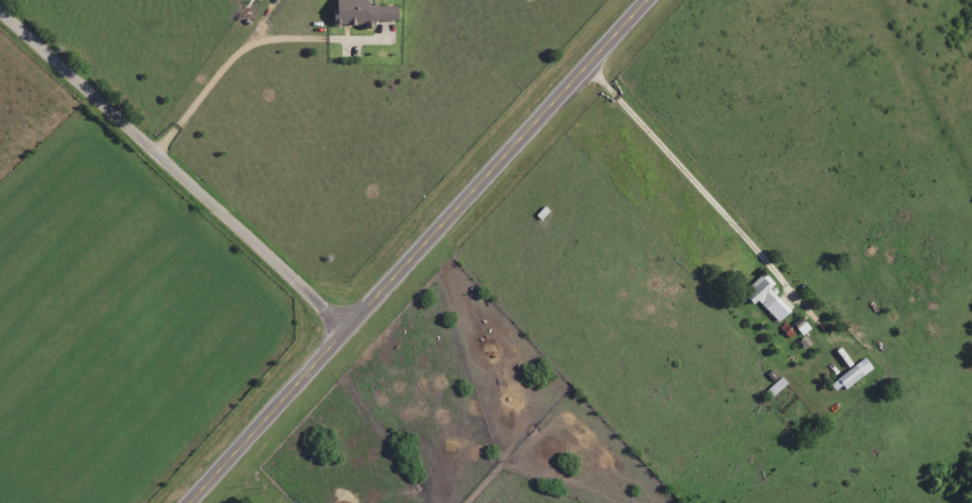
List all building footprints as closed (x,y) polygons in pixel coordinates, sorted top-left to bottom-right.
[(368,8),(368,0),(336,0),(336,27),(375,26),(375,23),(399,22),(398,8),(368,8)] [(744,295),(754,306),(759,302),(779,324),(791,312),(771,290),(775,286),(766,276),(744,295)] [(837,394),(874,371),(868,360),(830,383),(837,394)]
